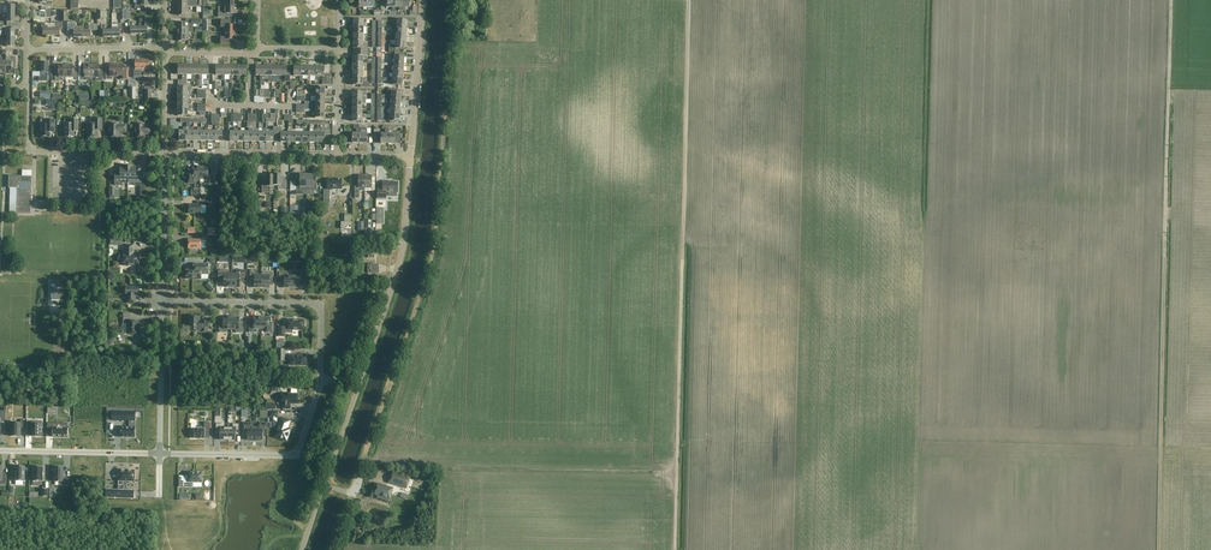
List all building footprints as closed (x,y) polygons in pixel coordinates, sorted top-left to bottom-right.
[(135,3),(135,10),(145,10),(145,5),(148,6),(148,0),(139,0),(139,3),(135,3)] [(395,7),(399,7),(399,11),(405,11),(405,7),(409,7),(410,0),(395,0),(395,7)] [(7,9),(7,14),(15,14),(15,5),(7,5),(7,6),(5,6),(5,9),(7,9)] [(179,7),(179,16),(186,16),(186,13),(189,13),(189,9),(191,9),(191,7),(189,7),(179,7)] [(237,7),(225,7),(224,7),(218,7),(218,17),(230,18),(230,14),(237,14),(237,7)] [(15,14),(7,14),(7,22),(15,22),(15,14)] [(179,32),(189,32),(193,32),(193,25),(201,25),(201,20),(186,19),(186,23),(179,23),(179,32)] [(397,22),(397,27),(407,28),(407,20),(397,19),(397,20),(395,19),(395,22),(397,22)] [(139,27),(139,34),(148,34),(148,27),(149,27),(149,21),(145,21),(145,27),(139,27)] [(74,37),(83,37),(82,31),(82,27),(76,27),(76,25),(72,25),(72,22),(67,22),(67,32),(74,32),(74,37)] [(131,34),(139,34),(139,27),(133,28),(133,22),(129,22),(129,28),(131,28),(131,34)] [(224,29),(224,33),(236,33),(236,26),(231,25),(231,22),(221,22),(221,29),(224,29)] [(43,35),(52,35),(52,29),(47,29),(47,26),(45,26),(45,23),(41,23),(41,29),(43,29),(43,35)] [(52,29),(52,35),(60,35),(60,29),(62,29),(62,23),(55,23),(52,23),(52,29)] [(89,30),(82,31),(83,37),(91,37),(91,31),(92,31),(92,30),(98,30),(98,24),(89,25),(89,30)] [(103,37),(112,37),(112,30),(111,30),(105,30),(105,24),(101,25),(102,31),(103,30),(103,37)] [(112,30),(112,37),(120,37),(120,30),(122,30),(122,24),(118,24),(118,25),(111,25),(111,30),(112,30)] [(396,34),(406,35),(407,28),(397,27),(393,26),(392,30),(397,30),(396,34)] [(7,38),(15,38),(15,29),(7,29),(7,31),(5,31),(5,33),(7,33),(7,38)] [(189,38),(189,32),(179,32),(178,41),(186,41),(186,38),(189,38)] [(236,33),(224,33),(224,36),(221,36),(221,43),(230,43),(230,40),(236,40),(236,33)] [(15,47),(15,38),(7,38),(7,42),(5,42),(5,44),(7,44),(7,47),(15,47)] [(354,52),(370,53),(370,49),(363,49),(363,42),(353,41),(353,49),(354,49),(354,52)] [(405,49),(406,42),(396,41),(391,41),(391,45),(389,45),(389,50),(395,51),(395,49),(405,49)] [(385,42),(382,42),(382,48),(376,48),(376,52),(384,52),(385,42)] [(370,53),(354,52),(354,56),(353,56),(353,63),(363,64),(363,59),(367,59),(367,56),(370,56),(370,53)] [(394,63),(404,64),(404,56),(404,53),(395,52),(395,56),(391,55),(391,59),(394,59),(394,63)] [(6,61),(6,74),(12,74),(12,65),(16,66),(16,57),(10,57),(10,61),(6,61)] [(49,62),(41,62),(41,68),(39,68),(39,72),(41,72),(41,77),(39,77),(39,80),(48,81),(48,77),(45,77),(45,72),(48,72),(49,62)] [(66,77),(66,65),(62,65),(62,64),(58,64),(58,71),(55,71),(55,80),(62,81),(62,77),(66,77)] [(66,65),(66,77),(70,77),(70,80),(78,80),(78,71),(73,71),(73,64),(69,64),(69,65),(66,65)] [(88,77),(92,77),(92,65),(88,65),(88,64),(84,64),(84,71),(81,71),(81,80),(88,80),(88,77)] [(92,65),(92,77),(95,77),(95,81),(103,81),(103,71),(99,71),(99,64),(95,64),(95,65),(92,65)] [(117,76),(117,64),(110,64),(110,71),(106,71),(106,80),(113,80),(113,76),(117,76)] [(117,64),(117,76),(120,76),(120,80),(123,80),(123,81),(128,81),(128,71),(123,71),(123,64),(117,64)] [(187,85),(187,75),(186,75),(186,65),(178,65),(178,75),(182,75),(182,80),(178,80),(178,85),(187,85)] [(193,75),(193,65),(186,65),(186,75),(187,75),(192,75),(192,80),(195,80),(195,75),(193,75)] [(201,75),(201,65),(193,65),(193,75),(195,75),(199,75),(199,80),(202,80),(202,75),(201,75)] [(209,66),(201,65),(201,75),(202,75),(207,75),(207,80),(210,80),(210,75),(209,75),(209,66)] [(224,75),(224,66),(216,66),(216,75),(222,75),(222,80),(225,80),(225,75),(224,75)] [(231,66),(224,66),(224,75),(225,75),(229,75),(229,80),(232,80),(232,75),(231,75),(231,66)] [(239,75),(239,66),(231,66),(231,75),(232,75),(237,75),(237,80),(240,80),(240,75),(239,75)] [(239,75),(240,75),(245,75),(245,80),(247,80),(247,75),(247,66),(239,66),(239,75)] [(265,86),(265,79),(265,76),(264,76),(264,66),(256,66),(256,76),(260,76),(260,86),(265,86)] [(265,76),(265,79),(268,79),(268,82),(272,82),(272,76),(271,76),(271,66),(264,66),(264,76),(265,76)] [(279,76),(279,67),(271,66),(271,76),(272,76),(277,76),(277,81),(280,81),(280,76),(279,76)] [(287,67),(279,67),(279,76),(280,76),(285,76),(284,82),(290,82),(290,71),(287,71),(287,67)] [(301,76),(302,67),(294,67),(294,76),(300,76),(300,81),(303,81),(303,76),(301,76)] [(309,76),(309,67),(302,67),(301,76),(303,76),(307,76),(307,85),(310,85),(310,76),(309,76)] [(317,76),(317,67),(309,67),(309,76),(310,76),(315,76),(315,81),(318,81),(318,76),(317,76)] [(317,76),(318,76),(323,77),(322,84),(330,85),(330,75),(324,75),(325,67),(317,67),(317,76)] [(393,77),(403,78),(403,71),(392,70),(390,70),(390,73),(393,74),(393,77)] [(403,78),(393,77),(389,77),(389,81),(393,81),(392,85),(402,86),(403,78)] [(362,78),(353,78),(352,85),(360,85),(360,87),(370,87),(370,82),(362,82),(362,78)] [(316,89),(316,94),(316,95),(325,95),(325,87),(316,87),(316,86),(311,86),(311,89),(316,89)] [(388,92),(388,95),(391,95),(391,99),(401,100),(402,93),(398,92),(398,89),(388,88),(388,92)] [(325,103),(325,95),(316,95),(316,94),(311,94),(311,96),(316,97),(315,101),(315,102),(325,103)] [(401,100),(391,99),(387,99),(387,103),(391,103),(390,107),(400,107),(401,100)] [(306,104),(305,104),(305,109),(307,109),(308,109),(308,104),(315,104),(315,109),(315,110),(325,110),(325,103),(315,102),(315,101),(306,101),(306,104)] [(400,114),(400,107),(390,107),(387,106),(387,110),(390,110),(390,114),(386,113),(386,114),(388,114),(400,114)] [(307,109),(307,112),(315,112),(315,118),(325,118),(325,110),(315,110),(315,109),(308,109),(307,109)] [(275,114),(266,114),(266,119),(266,123),(275,123),(275,114)] [(388,114),(386,114),(386,117),(390,117),(389,121),(399,122),(400,114),(388,114)] [(78,119),(71,119),(71,124),(65,124),(65,137),(74,137),(74,126),(78,126),(78,119)] [(102,119),(94,119),(94,124),(88,124),(88,137),(98,137),(98,130),(102,130),(102,119)] [(55,120),(48,120),(48,124),(41,124),(41,133),(40,134),(40,135),(42,138),(43,138),(44,136),(50,136),(50,132),(55,132),(55,120)] [(119,124),(110,124),(109,138),(119,138),(119,133),(127,133),(127,124),(119,124)] [(145,124),(135,124),(135,138),(145,138),(145,134),(151,134),(151,126),(145,126),(145,124)] [(352,144),(359,144),(359,125),(353,125),(353,129),(355,129),(355,134),(352,134),(347,134),(347,142),(352,142),(352,144)] [(277,137),(277,127),(273,127),(273,130),(266,130),(266,142),(273,142),(274,137),(277,137)] [(277,127),(277,137),(281,137),(281,142),(288,142),(288,132),(281,132),(281,127),(277,127)] [(317,133),(317,143),(324,143),(324,141),(330,141),(330,130),(321,130),(321,133),(317,133)] [(388,134),(388,144),(396,144),(396,143),(400,143),(401,132),(392,132),(392,134),(388,134)] [(128,183),(128,166),(124,166),(124,167),(120,167),(120,172),(115,172),(115,185),(122,185),(122,183),(128,183)] [(132,166),(128,166),(128,183),(134,183),(134,186),(141,186),(141,172),(136,172),(136,167),(132,167),(132,166)] [(196,181),(200,181),(200,167),(196,167),(193,167),(192,175),(188,175),(188,184),(196,184),(196,181)] [(200,167),(200,181),(200,179),(204,179),(204,184),(212,184),(213,176),(208,176),(208,168),(205,168),(205,167),(200,167)] [(274,187),(274,175),(274,176),(267,176),(267,183),(262,183),(262,190),(262,193),(269,193),(269,190),(269,186),(274,187)] [(281,175),(274,175),(274,187),(274,185),(278,185),(278,190),(286,190),(286,183),(281,183),(281,175)] [(296,190),(306,191),(306,175),(300,175),(300,181),(296,181),(296,190)] [(306,175),(306,191),(316,191),(317,181),(313,181),(313,175),(306,175)] [(32,176),(9,176),(9,188),(17,188),(17,213),(31,213),(32,176)] [(360,198),(360,191),(365,191),(365,188),(365,176),(358,176),(358,184),(354,183),(354,191),(354,198),(360,198)] [(365,176),(365,188),(368,188),(368,191),(375,191),(375,184),(371,184),(371,176),(365,176)] [(341,179),(327,179),(327,190),(332,190),(341,190),(341,179)] [(388,182),(383,181),(383,190),(378,190),(378,199),(386,199),(386,192),(397,193),(397,183),(396,183),(395,182),(393,182),(392,183),(388,183),(388,182)] [(204,202),(197,201),(197,205),(189,205),(189,213),(201,214),(201,205),(204,205),(204,202)] [(206,235),(198,235),(198,240),(188,240),(188,248),(200,248),(201,240),(206,240),(206,235)] [(134,245),(125,245),(125,254),(124,254),(124,266),(139,266),(139,254),(134,254),(134,245)] [(208,264),(198,264),(198,269),(187,269),(187,271),(186,272),(186,275),(187,276),(187,279),(201,279),(201,274),(208,274),(208,264)] [(379,265),(368,264),(368,273),(379,273),(379,265)] [(232,287),(232,274),(228,274),(228,270),(218,270),(218,278),(224,278),(224,287),(232,287)] [(236,274),(232,274),(232,287),(239,287),(240,279),(245,279),(246,270),(236,270),(236,274)] [(255,288),(262,288),(262,276),(258,276),(258,272),(255,272),(255,270),(250,270),(250,278),(255,279),(255,288)] [(262,276),(262,288),(269,288),(269,279),(273,279),(273,272),(266,272),(266,276),(262,276)] [(284,288),(292,288),(292,276),(288,276),(288,272),(279,272),(279,279),(284,279),(284,288)] [(292,276),(292,288),(300,288),(300,280),(305,280),(305,273),(296,272),(296,276),(292,276)] [(139,287),(126,287),(126,295),(127,296),(127,303),(135,303),(135,296),(138,296),(139,287)] [(130,313),(123,313),(123,323),(128,324),(128,334),(130,334),(132,335),(134,335),(135,334),(138,334),(138,321),(130,321),(130,313)] [(199,317),(189,317),(189,324),(188,324),(188,329),(189,329),(189,332),(208,332),(208,322),(200,322),(199,321),(199,317)] [(227,329),(231,329),(231,317),(223,317),(223,326),(219,325),(219,333),(227,333),(227,329)] [(231,317),(231,329),(235,329),(235,333),(243,333),(243,327),(239,327),(239,317),(231,317)] [(257,329),(261,329),(261,317),(257,317),(257,318),(254,318),(253,324),(249,324),(249,333),(257,333),(257,329)] [(266,317),(261,317),(261,329),(265,329),(265,333),(273,333),(274,324),(269,324),(269,318),(266,318),(266,317)] [(304,319),(287,319),(287,327),(285,327),(279,327),(279,336),(284,337),(285,333),(292,333),(293,330),(304,330),(304,325),(305,325),(305,321),(304,321),(304,319)] [(306,356),(289,355),(289,365),(306,365),(306,356)] [(290,409),(290,405),(291,404),(297,404),(298,394),(282,394),(282,403),(283,403),(283,409),(290,409)] [(135,421),(136,412),(112,411),(111,421),(129,421),(129,427),(121,427),(121,437),(135,437),(135,427),(135,421)] [(269,411),(269,418),(270,418),(270,422),(277,422),(277,418),(278,418),(278,411),(269,411)] [(275,437),(286,441),(290,429),(289,424),(290,421),(281,418),(275,437)] [(11,423),(11,437),(21,437),(21,428),(25,428),(25,420),(20,420),(20,423),(11,423)] [(27,420),(27,431),(32,431),(32,436),(36,436),(36,437),(42,437),(42,425),(37,425),(37,424),(33,424),(33,421),(27,420)] [(254,427),(255,421),(250,421),(250,423),(242,423),(242,435),(247,435),(247,440),(250,440),(250,441),(254,441),(254,427)] [(254,427),(254,441),(259,441),(259,440),(262,440),(262,435),(266,435),(267,423),(259,423),(259,421),(255,421),(254,427)] [(46,423),(46,432),(51,432),(51,437),(67,437),(67,428),(54,427),(54,423),(46,423)] [(191,429),(191,438),(193,438),(205,438),(205,432),(209,432),(209,423),(204,423),(204,429),(202,429),(202,427),(197,427),(197,429),(191,429)] [(228,428),(223,428),(223,424),(216,424),(216,432),(220,432),(220,440),(228,440),(228,428)] [(240,424),(233,424),(233,428),(228,428),(228,440),(236,440),(236,432),(240,432),(240,424)] [(15,466),(15,481),(24,481),(25,467),(15,466)] [(33,467),(33,481),(37,481),(37,485),(42,485),(42,481),(43,481),(43,467),(33,467)] [(64,467),(54,467),(54,482),(60,482),(60,485),(68,485),(68,478),(64,478),(64,467)] [(134,481),(134,470),(119,470),(119,480),(119,485),(123,485),(123,481),(134,481)] [(202,483),(203,473),(188,472),(188,473),(188,477),(183,477),(183,487),(193,487),(193,482),(202,482),(202,483)] [(410,478),(391,472),(388,483),(407,489),(410,478)] [(394,488),(378,484),(374,494),(390,499),(394,488)] [(106,490),(106,497),(133,498),(134,491),(106,490)]
